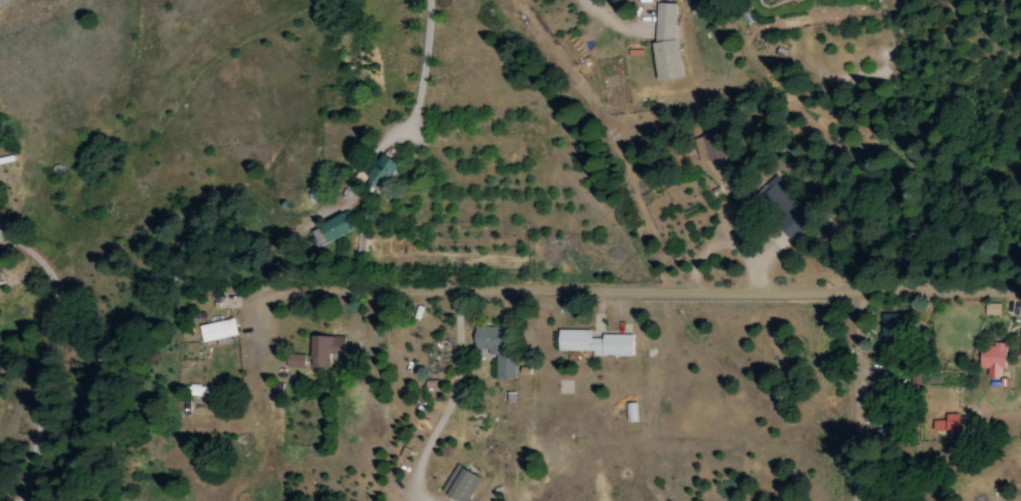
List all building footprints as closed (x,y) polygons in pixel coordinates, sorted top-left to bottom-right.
[(654,3),(653,79),(675,79),(677,3),(654,3)] [(721,158),(714,133),(692,140),(699,164),(721,158)] [(366,176),(382,186),(397,164),(380,153),(366,176)] [(793,241),(814,221),(773,177),(752,196),(793,241)] [(319,222),(324,241),(353,232),(347,213),(319,222)] [(197,326),(201,343),(215,340),(217,346),(230,343),(229,337),(236,335),(232,318),(197,326)] [(494,378),(513,378),(514,356),(501,356),(502,327),(473,326),(472,349),(487,350),(487,354),(495,355),(494,378)] [(592,351),(592,355),(631,356),(631,335),(600,334),(600,339),(589,338),(589,330),(556,330),(556,351),(592,351)] [(342,354),(343,336),(309,336),(309,367),(328,368),(329,354),(342,354)] [(978,369),(987,369),(987,378),(1003,378),(1004,343),(993,343),(993,346),(979,345),(978,369)] [(303,368),(303,355),(285,354),(285,367),(303,368)] [(945,371),(910,370),(910,386),(920,387),(920,382),(954,384),(954,374),(950,374),(950,381),(945,380),(945,371)] [(932,431),(958,431),(958,414),(944,414),(944,420),(932,420),(932,431)] [(456,464),(439,491),(454,500),(466,500),(480,480),(456,464)]
